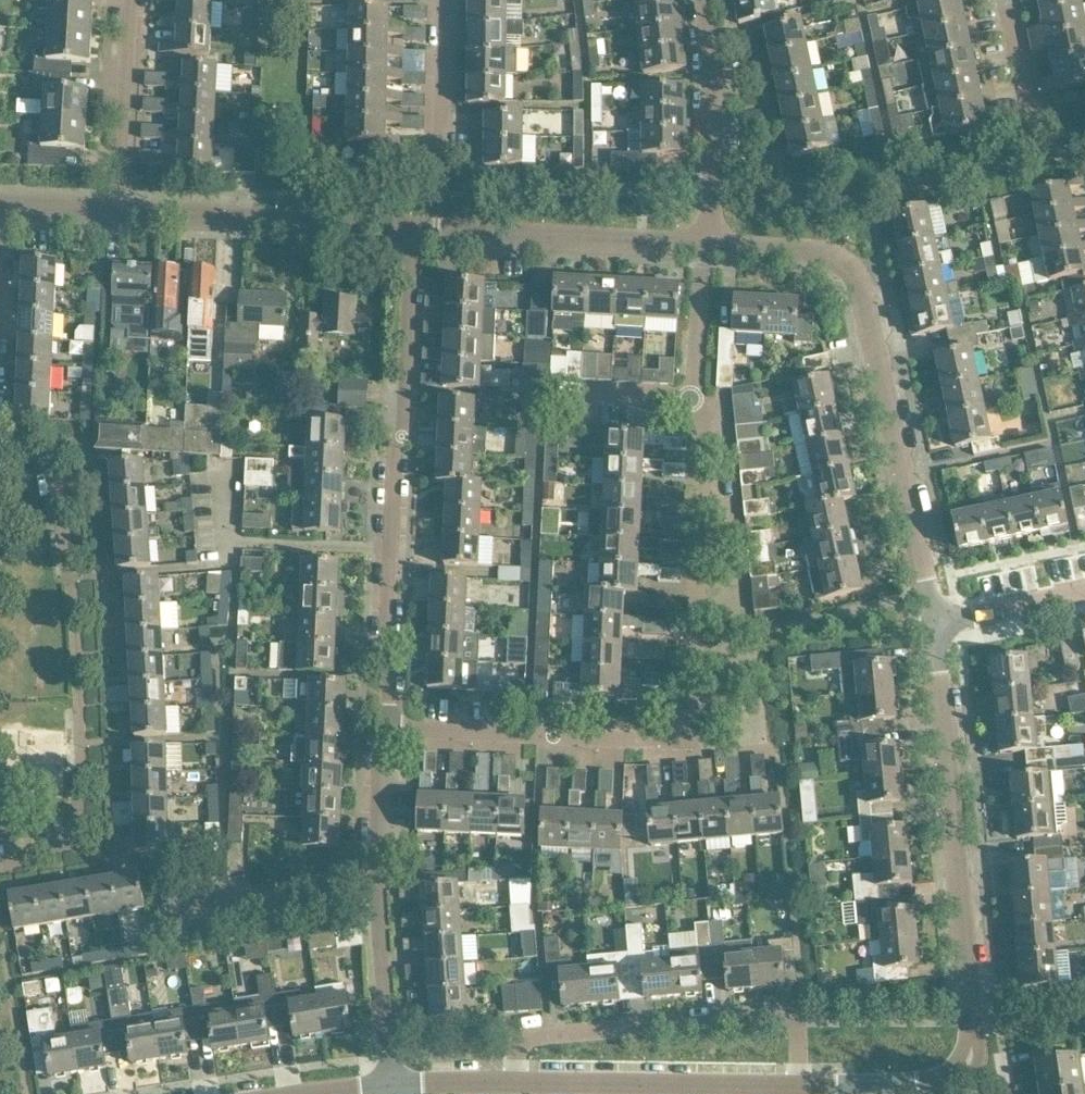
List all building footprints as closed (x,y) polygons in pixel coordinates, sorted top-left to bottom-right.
[(49,31),(92,33),(94,3),(67,1),(67,0),(35,0),(39,0),(38,10),(50,10),(49,31)] [(470,28),(491,28),(491,23),(506,24),(506,22),(507,6),(522,6),(522,0),(491,0),(491,1),(470,0),(470,28)] [(740,25),(755,23),(761,22),(760,16),(774,15),(772,0),(736,0),(740,25)] [(926,34),(965,25),(960,0),(953,0),(906,10),(909,20),(923,17),(926,34)] [(1043,14),(1082,5),(1081,0),(1040,0),(1043,14)] [(162,28),(178,29),(179,28),(211,30),(213,4),(180,2),(180,3),(179,18),(163,17),(162,28)] [(636,8),(639,31),(682,26),(679,3),(636,8)] [(592,4),(584,5),(585,19),(594,18),(592,4)] [(1031,43),(1084,31),(1084,21),(1082,5),(1043,14),(1046,28),(1029,32),(1031,43)] [(311,11),(310,16),(319,16),(320,6),(317,6),(311,6),(311,9),(311,11)] [(352,7),(351,30),(389,31),(389,36),(405,36),(405,28),(389,27),(389,8),(352,7)] [(847,9),(850,21),(859,20),(856,7),(847,9)] [(868,19),(871,31),(880,29),(877,17),(868,19)] [(765,30),(771,56),(792,52),(791,47),(806,44),(801,18),(785,22),(786,26),(765,30)] [(850,21),(844,23),(846,36),(853,35),(862,33),(859,20),(850,21)] [(470,28),(469,54),(490,54),(490,50),(506,50),(506,37),(524,37),(524,23),(506,22),(506,24),(491,23),(491,28),(470,28)] [(926,34),(931,59),(971,50),(965,25),(926,34)] [(639,31),(641,52),(684,48),(682,26),(639,31)] [(179,28),(178,29),(177,44),(161,44),(161,54),(210,57),(211,30),(179,28)] [(351,30),(350,52),(388,54),(388,58),(404,59),(404,50),(388,50),(389,36),(389,31),(351,30)] [(568,32),(570,45),(580,44),(578,30),(568,32)] [(30,73),(72,76),(72,74),(71,74),(71,75),(63,75),(63,62),(90,64),(92,33),(49,31),(48,51),(36,51),(35,74),(30,73)] [(1053,65),(1084,58),(1084,31),(1031,43),(1034,54),(1050,50),(1053,65)] [(853,35),(858,60),(868,58),(862,33),(853,35)] [(588,43),(589,56),(598,55),(596,42),(588,43)] [(571,59),(581,58),(580,44),(570,45),(571,59)] [(771,56),(776,82),(797,78),(797,74),(812,70),(806,44),(791,47),(792,52),(771,56)] [(684,48),(641,52),(644,75),(687,70),(684,48)] [(469,54),(469,80),(489,80),(490,76),(505,76),(517,76),(517,50),(506,50),(490,50),(490,54),(469,54)] [(923,87),(937,84),(976,76),(971,50),(931,59),(918,61),(923,87)] [(350,52),(350,75),(388,76),(387,80),(403,81),(404,72),(388,72),(388,58),(388,54),(350,52)] [(598,55),(589,56),(591,69),(599,68),(598,55)] [(876,57),(879,70),(888,68),(886,55),(876,57)] [(1053,65),(1056,80),(1040,83),(1042,94),(1084,85),(1084,58),(1053,65)] [(168,92),(184,93),(184,92),(216,94),(218,66),(185,64),(184,82),(168,81),(168,92)] [(888,68),(879,70),(881,83),(892,81),(888,68)] [(776,82),(782,108),(803,103),(802,99),(817,96),(812,70),(797,74),(797,78),(776,82)] [(861,73),(864,85),(872,84),(870,71),(861,73)] [(45,102),(44,118),(87,120),(89,90),(62,88),(63,76),(71,76),(71,77),(72,77),(72,76),(30,73),(29,101),(45,102)] [(583,88),(582,73),(573,73),(573,88),(574,103),(584,102),(583,88)] [(350,75),(349,98),(387,99),(387,103),(403,103),(403,94),(387,94),(387,80),(388,76),(350,75)] [(489,80),(469,80),(469,106),(491,106),(491,103),(504,103),(505,76),(490,76),(489,80)] [(937,84),(942,110),(982,101),(976,76),(937,84)] [(872,84),(864,85),(867,100),(875,98),(872,84)] [(592,98),(592,111),(601,111),(601,85),(592,85),(592,98)] [(630,111),(643,111),(686,110),(686,88),(643,88),(643,101),(630,101),(630,111)] [(166,118),(182,119),(182,117),(215,120),(216,94),(184,92),(184,93),(183,108),(167,107),(166,118)] [(782,108),(787,133),(808,129),(808,125),(823,121),(817,96),(802,99),(803,103),(782,108)] [(349,98),(349,120),(386,121),(386,125),(402,125),(402,117),(386,116),(387,103),(387,99),(349,98)] [(875,98),(867,100),(869,111),(878,109),(875,98)] [(982,101),(942,110),(933,112),(934,117),(930,121),(934,139),(987,127),(982,101)] [(887,109),(889,121),(900,119),(897,107),(887,109)] [(643,111),(643,133),(686,132),(686,110),(643,111)] [(486,115),(486,142),(506,142),(506,138),(523,138),(523,111),(508,111),(508,115),(486,115)] [(601,111),(592,111),(592,124),(601,124),(601,111)] [(574,112),(574,126),(583,126),(583,112),(574,112)] [(870,116),(875,137),(884,135),(880,114),(870,116)] [(165,144),(181,145),(181,144),(213,146),(215,120),(182,117),(182,119),(181,134),(165,133),(165,144)] [(87,120),(44,118),(42,138),(31,137),(29,167),(66,169),(66,168),(65,168),(65,169),(57,168),(58,149),(85,151),(87,120)] [(386,121),(349,120),(348,143),(357,143),(357,163),(399,165),(400,139),(386,139),(386,125),(386,121)] [(808,129),(787,133),(793,159),(815,154),(814,150),(828,147),(823,121),(808,125),(808,129)] [(893,133),(896,147),(906,145),(903,131),(893,133)] [(643,133),(628,133),(628,154),(612,154),(612,169),(657,169),(657,155),(664,155),(686,155),(686,132),(643,133)] [(506,142),(486,142),(486,168),(508,168),(508,164),(523,164),(523,138),(506,138),(506,142)] [(181,144),(181,145),(179,160),(164,159),(163,170),(212,173),(213,146),(181,144)] [(234,174),(256,175),(258,147),(236,146),(234,174)] [(578,155),(575,155),(575,169),(584,169),(584,155),(578,155)] [(1068,185),(1069,191),(1070,191),(1084,187),(1084,186),(1083,175),(1066,178),(1068,185)] [(1037,215),(1073,208),(1074,212),(1084,210),(1084,201),(1072,204),(1070,191),(1069,191),(1068,185),(1032,193),(1037,215)] [(984,209),(981,196),(971,198),(974,211),(984,209)] [(991,204),(995,223),(1007,221),(1003,202),(991,204)] [(893,215),(899,247),(934,239),(928,208),(893,215)] [(1041,237),(1078,230),(1079,234),(1084,233),(1084,224),(1077,225),(1074,212),(1073,208),(1037,215),(1041,237)] [(1007,221),(995,223),(1000,245),(1011,242),(1007,221)] [(1046,259),(1083,250),(1084,255),(1084,246),(1082,247),(1079,234),(1078,230),(1041,237),(1046,259)] [(899,247),(906,275),(941,268),(955,266),(953,253),(938,256),(934,239),(899,247)] [(981,245),(984,260),(994,258),(991,243),(981,245)] [(1046,259),(1033,262),(1037,284),(1083,275),(1084,277),(1084,262),(1084,255),(1083,250),(1046,259)] [(994,258),(984,260),(990,288),(1000,285),(994,258)] [(24,260),(23,286),(56,288),(57,262),(24,260)] [(95,275),(104,276),(105,264),(95,263),(95,275)] [(1019,264),(1004,268),(1008,285),(1023,281),(1019,264)] [(153,268),(116,265),(113,307),(114,307),(113,326),(117,330),(129,331),(129,338),(148,339),(150,309),(153,268)] [(157,268),(154,334),(183,335),(184,317),(178,317),(180,269),(157,268)] [(906,275),(912,305),(959,295),(961,295),(958,283),(944,285),(941,268),(906,275)] [(193,270),(191,292),(188,359),(211,360),(213,319),(205,319),(206,306),(214,307),(215,286),(218,286),(218,282),(215,282),(216,271),(193,270)] [(585,317),(587,281),(557,279),(555,315),(573,316),(572,322),(585,323),(585,317)] [(426,308),(447,309),(484,311),(484,309),(485,283),(448,281),(448,298),(426,297),(426,308)] [(618,282),(587,281),(585,317),(616,318),(618,282)] [(648,284),(618,282),(616,318),(646,320),(648,284)] [(680,286),(648,284),(646,320),(678,322),(680,286)] [(533,285),(531,313),(546,313),(547,286),(533,285)] [(23,286),(22,313),(55,314),(56,288),(23,286)] [(1080,325),(1078,317),(1084,316),(1084,288),(1072,290),(1078,314),(1069,316),(1071,327),(1080,325)] [(285,330),(285,326),(286,304),(265,303),(266,296),(242,294),(240,329),(239,347),(227,346),(226,372),(251,374),(252,348),(259,342),(260,340),(283,341),(285,330)] [(947,330),(950,342),(977,336),(990,332),(987,321),(966,326),(959,295),(912,305),(905,307),(912,337),(947,330)] [(734,334),(765,335),(767,300),(737,298),(734,334)] [(303,316),(301,352),(318,353),(319,335),(372,338),(373,318),(359,317),(359,313),(356,313),(357,301),(327,300),(326,318),(303,316)] [(767,300),(765,335),(795,337),(795,344),(813,345),(814,318),(798,317),(799,301),(767,300)] [(86,305),(85,317),(95,318),(96,306),(86,305)] [(424,335),(446,335),(495,338),(497,310),(484,309),(484,311),(447,309),(446,324),(425,323),(424,335)] [(22,313),(21,339),(53,341),(55,314),(22,313)] [(1084,352),(1084,349),(1084,344),(1084,316),(1078,317),(1080,325),(1083,341),(1074,343),(1077,354),(1084,352)] [(95,318),(85,317),(84,329),(94,330),(95,318)] [(526,325),(525,338),(544,339),(545,326),(526,325)] [(1024,326),(1012,329),(1014,340),(1026,338),(1024,326)] [(423,361),(445,362),(481,364),(481,362),(494,362),(495,338),(446,335),(445,351),(424,350),(423,361)] [(937,357),(943,389),(976,382),(969,349),(979,347),(977,336),(950,342),(952,353),(937,357)] [(21,339),(19,366),(52,367),(53,341),(21,339)] [(567,360),(567,380),(582,380),(583,355),(568,354),(567,360)] [(829,354),(808,359),(801,360),(804,374),(832,368),(829,354)] [(583,355),(582,380),(597,381),(598,360),(598,357),(583,355)] [(597,381),(612,382),(613,371),(614,357),(598,357),(598,360),(597,381)] [(83,358),(83,370),(93,370),(93,358),(83,358)] [(628,371),(627,383),(643,384),(643,372),(644,358),(629,358),(628,371)] [(551,379),(567,380),(567,360),(551,359),(551,367),(551,379)] [(659,373),(659,385),(674,386),(675,360),(660,359),(659,373)] [(481,364),(445,362),(444,377),(422,376),(422,387),(480,389),(481,364)] [(717,389),(732,389),(734,364),(718,363),(717,389)] [(19,366),(18,392),(51,394),(52,367),(19,366)] [(524,391),(550,393),(551,379),(551,367),(525,366),(524,391)] [(1019,370),(1021,385),(1024,400),(1040,397),(1033,367),(1019,370)] [(93,370),(83,370),(82,382),(92,382),(93,370)] [(774,370),(765,372),(767,382),(776,380),(774,370)] [(613,371),(612,382),(627,383),(628,371),(613,371)] [(643,372),(643,384),(659,385),(659,373),(643,372)] [(794,385),(801,416),(836,409),(829,378),(794,385)] [(339,407),(345,407),(367,408),(368,383),(340,381),(339,407)] [(943,389),(950,419),(982,412),(976,382),(943,389)] [(51,394),(18,392),(17,418),(50,420),(51,394)] [(221,456),(222,445),(224,394),(208,393),(208,407),(186,405),(185,430),(184,430),(183,453),(221,456)] [(442,398),(440,427),(473,428),(474,400),(442,398)] [(529,402),(529,416),(538,417),(539,403),(529,402)] [(308,423),(308,450),(345,452),(346,423),(329,422),(329,408),(302,407),(301,423),(308,423)] [(735,412),(736,427),(762,424),(760,409),(735,412)] [(801,416),(807,444),(807,446),(842,438),(836,409),(801,416)] [(81,422),(91,422),(91,410),(82,410),(81,422)] [(982,412),(950,419),(956,448),(972,444),(975,456),(1002,450),(1000,439),(989,441),(982,412)] [(145,452),(146,451),(147,428),(147,426),(97,423),(95,449),(145,452)] [(440,427),(439,454),(472,456),(486,456),(487,441),(473,441),(473,428),(440,427)] [(146,451),(183,453),(184,430),(147,428),(146,451)] [(546,430),(545,459),(558,459),(559,430),(546,430)] [(608,433),(607,461),(644,462),(644,446),(666,447),(666,436),(608,433)] [(814,475),(849,467),(842,438),(807,446),(813,475),(814,475)] [(738,445),(739,458),(764,455),(763,446),(766,446),(765,443),(738,445)] [(527,444),(527,458),(537,459),(538,445),(527,444)] [(221,459),(232,459),(233,445),(222,445),(221,456),(221,459)] [(1038,451),(1040,461),(1054,459),(1052,448),(1038,451)] [(308,459),(307,478),(343,479),(345,452),(308,450),(290,449),(290,458),(308,459)] [(438,483),(448,483),(471,484),(471,483),(472,456),(439,454),(438,483)] [(1010,457),(997,460),(1000,470),(1013,468),(1010,457)] [(526,472),(536,472),(537,459),(527,458),(526,472)] [(544,483),(555,483),(557,483),(558,459),(545,459),(544,483)] [(246,460),(246,475),(273,476),(274,461),(246,460)] [(1000,470),(997,460),(984,463),(986,473),(1000,470)] [(111,463),(113,493),(146,489),(143,461),(111,463)] [(607,461),(606,487),(642,488),(643,473),(665,474),(665,463),(644,462),(607,461)] [(191,476),(190,464),(180,465),(181,477),(191,476)] [(805,497),(807,507),(820,505),(843,500),(843,501),(856,498),(849,467),(814,475),(813,475),(797,478),(800,493),(805,495),(805,497)] [(741,473),(743,488),(768,485),(766,470),(741,473)] [(943,473),(945,482),(959,479),(957,470),(943,473)] [(273,476),(246,475),(245,487),(273,489),(273,476)] [(307,492),(306,506),(342,508),(343,479),(307,478),(288,477),(287,485),(295,492),(307,492)] [(448,483),(447,510),(480,511),(482,483),(471,483),(471,484),(448,483)] [(555,483),(544,483),(543,502),(554,503),(555,483)] [(606,487),(605,512),(605,513),(641,514),(642,499),(663,500),(664,489),(642,488),(606,487)] [(1068,490),(1072,512),(1084,509),(1084,508),(1080,487),(1068,490)] [(113,493),(115,518),(148,515),(146,489),(113,493)] [(1062,493),(1034,499),(1041,532),(1069,527),(1062,493)] [(183,500),(184,512),(194,511),(193,499),(183,500)] [(534,499),(525,499),(524,513),(534,513),(534,499)] [(1034,499),(1007,505),(1014,538),(1041,532),(1034,499)] [(807,507),(814,538),(849,530),(843,501),(843,500),(820,505),(807,507)] [(771,516),(769,501),(744,503),(746,518),(771,516)] [(342,508),(306,506),(294,505),(293,531),(341,533),(342,508)] [(1007,505),(980,510),(987,544),(1014,538),(1007,505)] [(447,510),(446,537),(479,538),(480,511),(447,510)] [(987,544),(980,510),(952,516),(959,550),(987,544)] [(194,511),(184,512),(185,523),(195,522),(194,511)] [(603,538),(603,539),(640,541),(640,540),(641,525),(662,526),(663,515),(641,514),(605,513),(605,512),(590,511),(588,537),(603,538)] [(523,527),(533,528),(534,514),(524,513),(523,527)] [(115,518),(117,545),(150,542),(148,515),(115,518)] [(243,529),(271,530),(272,516),(244,515),(243,529)] [(195,522),(185,523),(186,533),(196,532),(195,522)] [(542,529),(542,537),(559,538),(560,528),(543,526),(542,529)] [(807,557),(809,570),(856,560),(849,530),(814,538),(817,555),(807,557)] [(747,534),(749,549),(774,547),(772,532),(747,534)] [(479,538),(446,537),(444,565),(478,567),(479,538)] [(603,539),(602,565),(639,567),(639,566),(640,551),(661,552),(662,541),(640,540),(640,541),(603,539)] [(150,542),(117,545),(119,570),(152,567),(150,542)] [(198,564),(197,552),(187,553),(188,564),(198,564)] [(522,555),(522,568),(531,569),(532,556),(522,555)] [(270,560),(242,559),(241,573),(270,574),(270,560)] [(856,560),(809,570),(816,601),(863,591),(856,560)] [(304,561),(302,590),(338,592),(338,591),(340,563),(304,561)] [(540,562),(539,589),(553,589),(554,562),(540,562)] [(751,580),(752,580),(768,578),(777,577),(775,562),(750,565),(751,580)] [(602,565),(601,592),(638,594),(638,592),(639,576),(660,578),(660,567),(639,566),(639,567),(602,565)] [(531,569),(522,568),(521,583),(531,583),(531,569)] [(223,573),(221,601),(230,602),(233,573),(223,573)] [(126,579),(128,608),(161,605),(159,577),(126,579)] [(433,578),(432,605),(466,607),(467,579),(433,578)] [(768,578),(752,580),(754,597),(753,597),(755,612),(780,609),(779,594),(770,595),(768,578)] [(539,589),(538,616),(552,616),(553,589),(539,589)] [(302,590),(301,618),(337,620),(337,618),(344,619),(345,603),(343,601),(343,592),(345,592),(345,591),(338,591),(338,592),(302,590)] [(588,591),(586,617),(623,618),(623,617),(624,603),(646,604),(646,593),(638,592),(638,594),(601,592),(588,591)] [(230,602),(221,601),(219,627),(228,626),(230,602)] [(240,601),(239,615),(250,616),(251,602),(240,601)] [(128,608),(129,634),(162,632),(161,605),(128,608)] [(432,605),(431,633),(465,635),(466,607),(432,605)] [(250,616),(239,615),(239,627),(249,627),(250,616)] [(538,616),(537,642),(551,642),(552,616),(538,616)] [(586,617),(585,643),(622,644),(622,643),(623,628),(644,629),(643,634),(666,636),(667,622),(645,621),(645,618),(623,617),(623,618),(586,617)] [(301,618),(300,644),(300,645),(336,647),(337,620),(301,618)] [(519,624),(519,637),(528,638),(529,625),(519,624)] [(211,639),(210,627),(200,628),(201,639),(211,639)] [(129,634),(131,660),(164,657),(162,632),(129,634)] [(431,633),(430,661),(464,662),(465,635),(431,633)] [(1075,639),(1060,642),(1066,667),(1067,676),(1079,674),(1081,664),(1075,639)] [(238,641),(237,670),(247,670),(249,642),(238,641)] [(537,642),(536,668),(550,668),(551,642),(537,642)] [(585,643),(584,670),(621,672),(621,670),(622,654),(643,656),(644,644),(622,643),(622,644),(585,643)] [(300,645),(300,644),(281,644),(280,671),(334,674),(336,647),(300,645)] [(507,649),(507,665),(527,665),(528,653),(528,650),(507,649)] [(844,696),(859,695),(894,691),(892,663),(882,664),(881,652),(882,652),(882,651),(811,657),(813,673),(842,670),(844,696)] [(131,660),(132,684),(165,682),(164,657),(131,660)] [(1030,679),(1029,674),(1040,673),(1038,657),(1028,658),(992,661),(995,694),(1031,691),(1030,679)] [(464,662),(430,661),(428,689),(477,692),(478,663),(464,662)] [(203,668),(203,680),(213,680),(212,668),(203,668)] [(550,668),(536,668),(534,694),(548,694),(550,668)] [(621,672),(584,670),(584,681),(568,681),(567,684),(555,684),(554,705),(584,706),(584,696),(619,697),(619,700),(641,701),(642,687),(654,687),(654,674),(642,673),(643,671),(621,670),(621,672)] [(236,679),(235,707),(249,708),(250,691),(254,691),(258,689),(259,680),(236,679)] [(213,680),(203,680),(204,692),(214,691),(213,680)] [(516,694),(526,694),(526,680),(517,680),(516,694)] [(132,684),(133,710),(166,708),(165,682),(132,684)] [(295,710),(310,711),(346,713),(347,683),(311,682),(296,682),(295,710)] [(837,723),(839,738),(864,735),(863,722),(897,719),(894,691),(859,695),(860,710),(850,711),(851,721),(837,723)] [(995,694),(998,723),(1034,719),(1033,718),(1031,691),(995,694)] [(1071,715),(1071,717),(1084,714),(1084,695),(1068,698),(1071,715)] [(166,708),(133,710),(135,737),(168,736),(166,708)] [(310,711),(309,737),(309,739),(345,741),(346,713),(310,711)] [(1026,752),(1027,765),(1052,763),(1055,762),(1066,762),(1072,761),(1071,748),(1054,750),(1053,748),(1045,749),(1044,737),(1047,734),(1045,717),(1033,718),(1034,719),(998,723),(1001,754),(1026,752)] [(205,722),(206,733),(216,733),(215,721),(205,722)] [(234,721),(234,736),(244,736),(245,722),(234,721)] [(865,760),(866,777),(902,773),(899,745),(865,749),(864,735),(839,738),(841,763),(865,760)] [(234,736),(232,763),(243,763),(244,736),(234,736)] [(308,764),(307,766),(343,768),(345,741),(309,739),(309,737),(296,736),(295,744),(292,747),(291,763),(308,764)] [(217,744),(207,745),(207,756),(217,756),(217,744)] [(134,747),(134,774),(167,773),(167,746),(134,747)] [(471,835),(497,836),(499,799),(484,798),(484,792),(489,793),(491,755),(477,755),(476,777),(473,776),(472,798),(471,835)] [(1066,762),(1067,772),(1083,771),(1082,760),(1072,761),(1066,762)] [(712,761),(698,762),(700,783),(710,782),(710,783),(714,782),(712,761)] [(232,763),(231,791),(242,791),(243,763),(232,763)] [(1012,777),(1015,810),(1066,805),(1064,783),(1057,781),(1056,775),(1054,775),(1052,763),(1027,765),(1028,776),(1012,777)] [(307,766),(306,791),(306,794),(342,796),(343,768),(307,766)] [(134,774),(135,800),(168,799),(167,773),(134,774)] [(574,773),(573,792),(582,792),(582,793),(586,793),(587,793),(587,774),(574,773)] [(858,793),(860,819),(872,818),(871,805),(905,802),(902,773),(866,777),(868,793),(858,793)] [(419,832),(444,834),(446,797),(431,796),(432,775),(421,774),(419,832)] [(595,815),(593,853),(621,855),(622,838),(623,816),(606,815),(607,798),(612,798),(613,775),(600,774),(599,793),(596,793),(595,815)] [(444,834),(471,835),(472,798),(457,797),(458,776),(447,775),(446,797),(444,834)] [(499,799),(497,836),(525,837),(526,800),(510,800),(511,778),(500,778),(499,799)] [(751,779),(752,800),(756,837),(784,835),(782,819),(780,798),(764,799),(762,778),(751,779)] [(725,781),(726,803),(729,840),(756,837),(752,800),(737,802),(735,780),(725,781)] [(698,784),(701,805),(704,842),(729,840),(726,803),(712,804),(710,783),(710,782),(700,783),(698,784)] [(814,784),(800,785),(801,796),(816,795),(814,784)] [(673,786),(675,808),(678,844),(704,842),(701,805),(686,806),(683,785),(673,786)] [(209,786),(209,798),(219,798),(218,786),(209,786)] [(678,844),(675,808),(659,809),(657,787),(646,788),(648,810),(651,846),(678,844)] [(242,791),(231,791),(231,802),(241,802),(242,791)] [(305,819),(305,821),(341,823),(342,796),(306,794),(306,791),(294,791),(293,818),(305,819)] [(541,850),(567,852),(569,813),(554,813),(555,791),(544,791),(543,812),(541,850)] [(567,852),(593,853),(595,815),(581,814),(582,793),(582,792),(573,792),(570,792),(569,813),(567,852)] [(209,798),(210,810),(219,809),(219,798),(209,798)] [(135,800),(136,826),(169,825),(168,799),(135,800)] [(1034,838),(1035,851),(1061,849),(1060,836),(1062,836),(1061,827),(1067,823),(1066,805),(1015,810),(1018,840),(1034,838)] [(624,815),(622,837),(636,838),(637,816),(624,815)] [(243,845),(244,817),(230,816),(229,844),(243,845)] [(858,860),(874,859),(910,855),(907,827),(884,830),(883,816),(872,818),(860,819),(861,829),(862,844),(858,852),(858,860)] [(341,823),(305,821),(304,848),(340,849),(341,823)] [(220,824),(210,824),(211,851),(221,851),(220,824)] [(169,825),(136,826),(137,853),(169,852),(169,825)] [(1011,865),(1014,896),(1048,893),(1048,891),(1065,890),(1061,849),(1035,851),(1036,862),(1011,865)] [(854,876),(856,903),(894,898),(891,899),(889,886),(912,884),(910,855),(874,859),(875,875),(865,876),(865,875),(854,876)] [(417,858),(416,870),(433,871),(433,859),(417,858)] [(482,870),(469,870),(468,883),(482,883),(482,870)] [(422,898),(423,913),(424,916),(461,913),(459,885),(465,885),(464,872),(437,874),(421,874),(421,887),(400,889),(401,900),(422,898)] [(140,874),(113,878),(119,914),(146,909),(140,874)] [(784,875),(773,876),(774,883),(784,882),(784,875)] [(113,878),(87,882),(93,918),(119,914),(113,878)] [(759,879),(746,880),(747,893),(760,892),(759,879)] [(718,881),(707,882),(708,901),(720,900),(718,881)] [(87,882),(61,887),(67,922),(93,918),(87,882)] [(61,887),(36,891),(41,926),(67,922),(61,887)] [(41,926),(36,891),(9,896),(15,931),(41,926)] [(1014,896),(1017,927),(1051,924),(1051,923),(1064,922),(1061,893),(1048,894),(1048,893),(1014,896)] [(872,942),(882,941),(917,936),(915,910),(898,911),(897,898),(894,898),(856,903),(858,926),(870,925),(872,942)] [(530,919),(530,908),(513,909),(514,919),(530,919)] [(424,924),(426,939),(426,941),(462,938),(461,913),(424,916),(423,913),(402,915),(403,926),(424,924)] [(697,949),(669,952),(670,962),(674,997),(702,994),(702,986),(700,971),(713,969),(713,959),(712,959),(710,948),(710,940),(709,928),(708,924),(695,925),(697,949)] [(1017,927),(1020,958),(1054,955),(1053,952),(1051,924),(1017,927)] [(626,930),(629,956),(630,967),(631,977),(644,975),(646,999),(674,997),(670,962),(655,963),(654,954),(645,955),(642,928),(626,930)] [(336,933),(315,936),(307,937),(309,952),(338,947),(336,933)] [(539,960),(538,933),(511,935),(511,936),(512,936),(512,935),(524,934),(526,961),(514,961),(512,961),(513,962),(539,960)] [(917,936),(882,941),(883,957),(873,958),(874,969),(863,970),(865,984),(887,982),(886,969),(920,966),(917,936)] [(426,950),(427,965),(427,968),(464,965),(462,938),(426,941),(426,939),(404,941),(405,952),(426,950)] [(592,1005),(588,970),(572,971),(572,962),(561,963),(558,939),(545,940),(548,974),(561,973),(564,1007),(592,1005)] [(769,952),(752,954),(756,989),(785,986),(782,961),(795,960),(793,939),(768,942),(769,952)] [(756,989),(752,954),(751,944),(710,948),(712,959),(713,959),(713,969),(726,968),(728,983),(729,992),(756,989)] [(136,947),(137,957),(153,954),(152,945),(136,947)] [(1020,958),(1023,988),(1039,986),(1040,999),(1084,995),(1084,982),(1071,983),(1068,951),(1053,952),(1054,955),(1020,958)] [(113,952),(99,955),(101,964),(115,961),(113,952)] [(101,964),(99,955),(82,958),(84,967),(101,964)] [(588,960),(588,970),(592,1005),(620,1002),(617,968),(630,967),(629,956),(588,960)] [(62,960),(47,962),(49,972),(63,970),(62,960)] [(49,972),(47,962),(30,965),(32,975),(49,972)] [(428,976),(429,991),(429,993),(466,991),(464,965),(427,968),(427,965),(406,967),(407,978),(428,976)] [(832,973),(821,974),(822,984),(833,983),(832,973)] [(272,976),(272,978),(274,991),(285,989),(282,974),(272,976)] [(250,999),(234,1002),(236,1012),(241,1047),(253,1045),(254,1050),(271,1048),(270,1043),(268,1033),(266,1020),(279,1018),(277,1007),(275,995),(274,991),(272,978),(258,980),(261,998),(250,999)] [(24,985),(26,998),(42,995),(40,983),(24,985)] [(541,984),(517,985),(519,1013),(543,1011),(541,984)] [(315,989),(317,999),(322,1035),(351,1030),(347,1004),(344,987),(344,985),(315,989)] [(353,985),(344,987),(347,1004),(356,1002),(353,985)] [(519,1013),(517,985),(503,986),(505,1014),(519,1013)] [(112,1021),(110,1021),(112,1033),(127,1031),(132,1064),(159,1060),(154,1025),(139,1027),(137,1017),(131,1018),(128,989),(108,991),(112,1021)] [(300,991),(275,995),(277,1007),(290,1005),(296,1039),(322,1035),(317,999),(302,1001),(300,991)] [(429,993),(429,991),(408,993),(408,1004),(430,1002),(431,1019),(468,1016),(466,991),(429,993)] [(219,1004),(193,1008),(196,1031),(210,1029),(214,1052),(241,1047),(236,1012),(220,1014),(219,1004)] [(196,1031),(193,1008),(169,1012),(170,1022),(154,1025),(159,1060),(188,1056),(185,1033),(196,1031)] [(77,1073),(72,1038),(57,1040),(52,1010),(28,1014),(34,1055),(47,1053),(51,1077),(77,1073)] [(87,1025),(70,1028),(72,1038),(77,1073),(107,1069),(105,1059),(101,1035),(112,1033),(110,1021),(87,1025)] [(1036,1052),(1042,1093),(1083,1088),(1078,1057),(1068,1058),(1066,1045),(1032,1050),(1033,1052),(1036,1052)]
